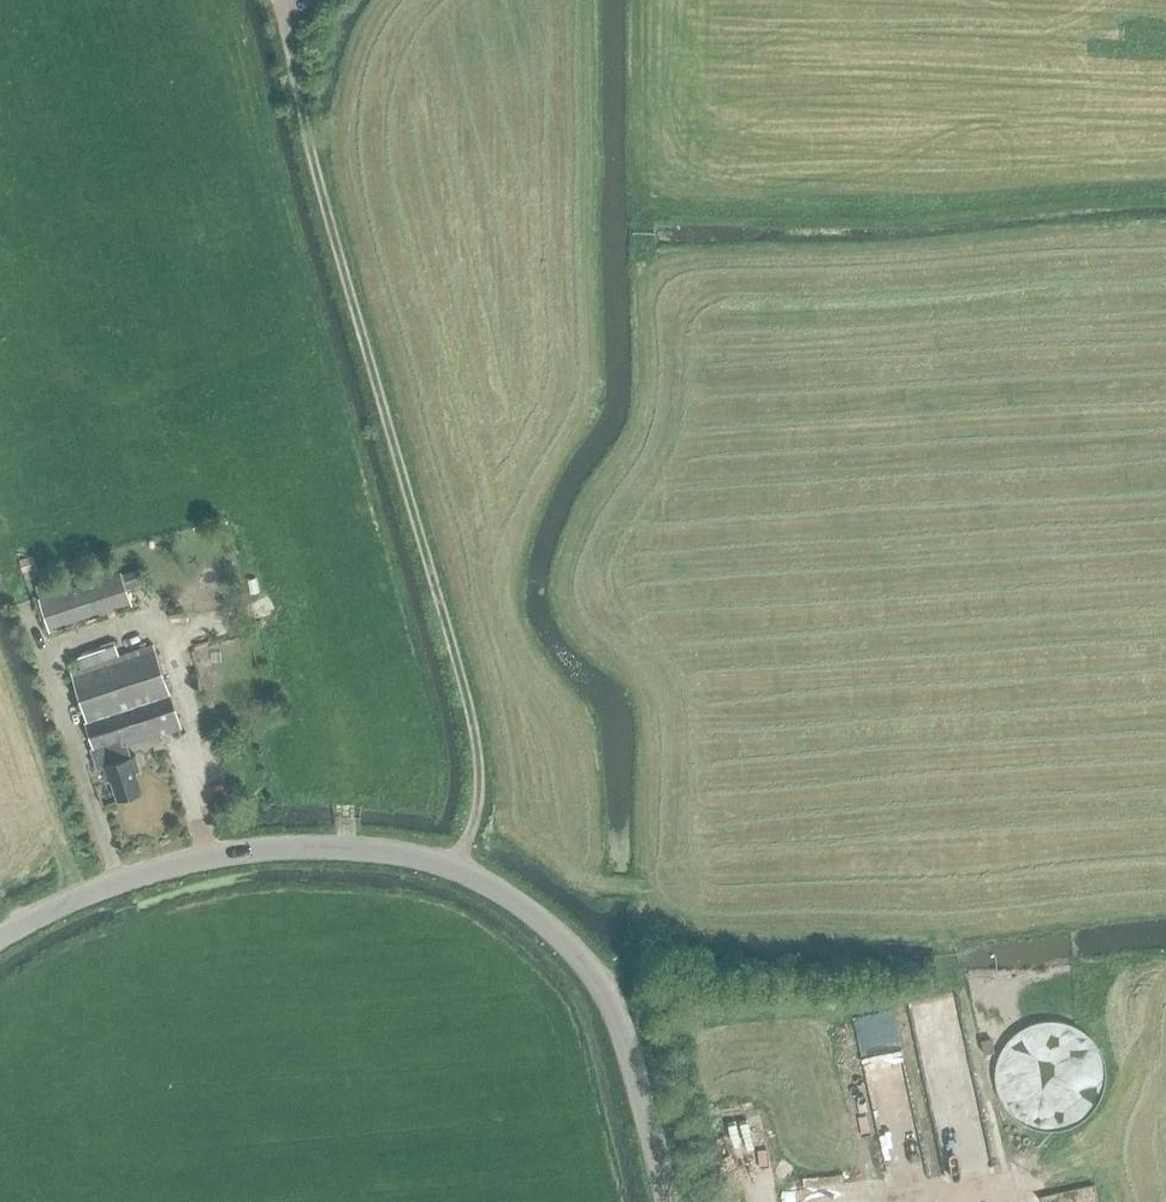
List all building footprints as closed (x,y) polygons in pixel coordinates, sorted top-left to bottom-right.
[(23,575),(36,570),(32,557),(19,561),(23,575)] [(121,573),(39,600),(49,632),(132,606),(121,573)] [(77,653),(82,670),(71,674),(87,723),(85,724),(93,749),(91,750),(98,770),(104,768),(109,782),(112,781),(119,802),(142,794),(135,774),(141,772),(136,756),(126,760),(122,747),(181,727),(154,646),(119,657),(114,641),(77,653)] [(666,985),(683,987),(684,975),(667,973),(666,985)] [(865,1019),(869,1084),(907,1082),(903,1016),(865,1019)] [(1091,1115),(1100,1103),(1105,1090),(1107,1075),(1105,1060),(1100,1047),(1091,1035),(1079,1026),(1065,1021),(1051,1019),(1036,1021),(1023,1026),(1011,1035),(1002,1047),(996,1060),(994,1075),(996,1090),(1002,1103),(1011,1115),(1023,1124),(1036,1129),(1051,1131),(1065,1129),(1079,1124),(1091,1115)] [(991,1040),(981,1042),(984,1055),(994,1053),(991,1040)]
